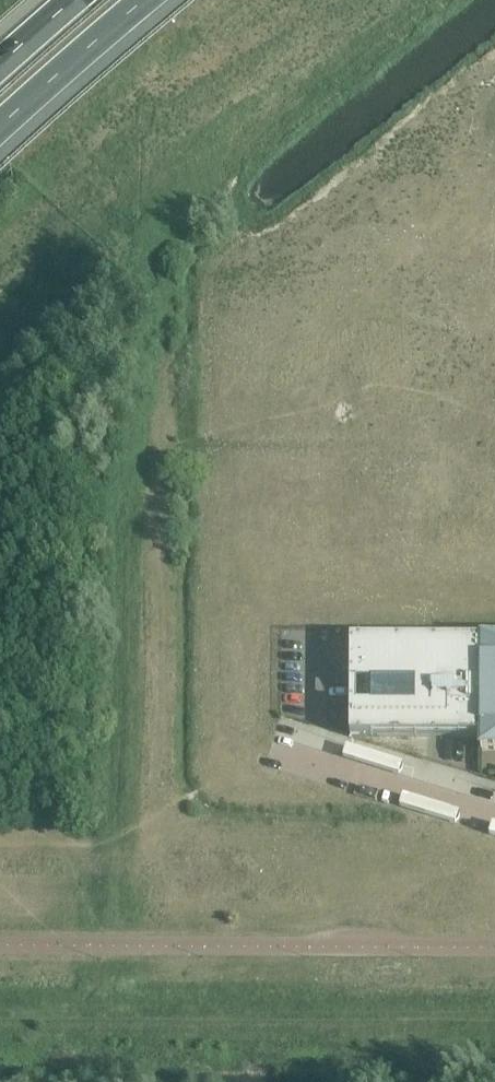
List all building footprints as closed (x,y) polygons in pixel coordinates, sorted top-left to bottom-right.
[(485,640),(351,640),(351,736),(482,737),(482,748),(482,750),(484,750),(494,750),(494,640),(485,640)]
